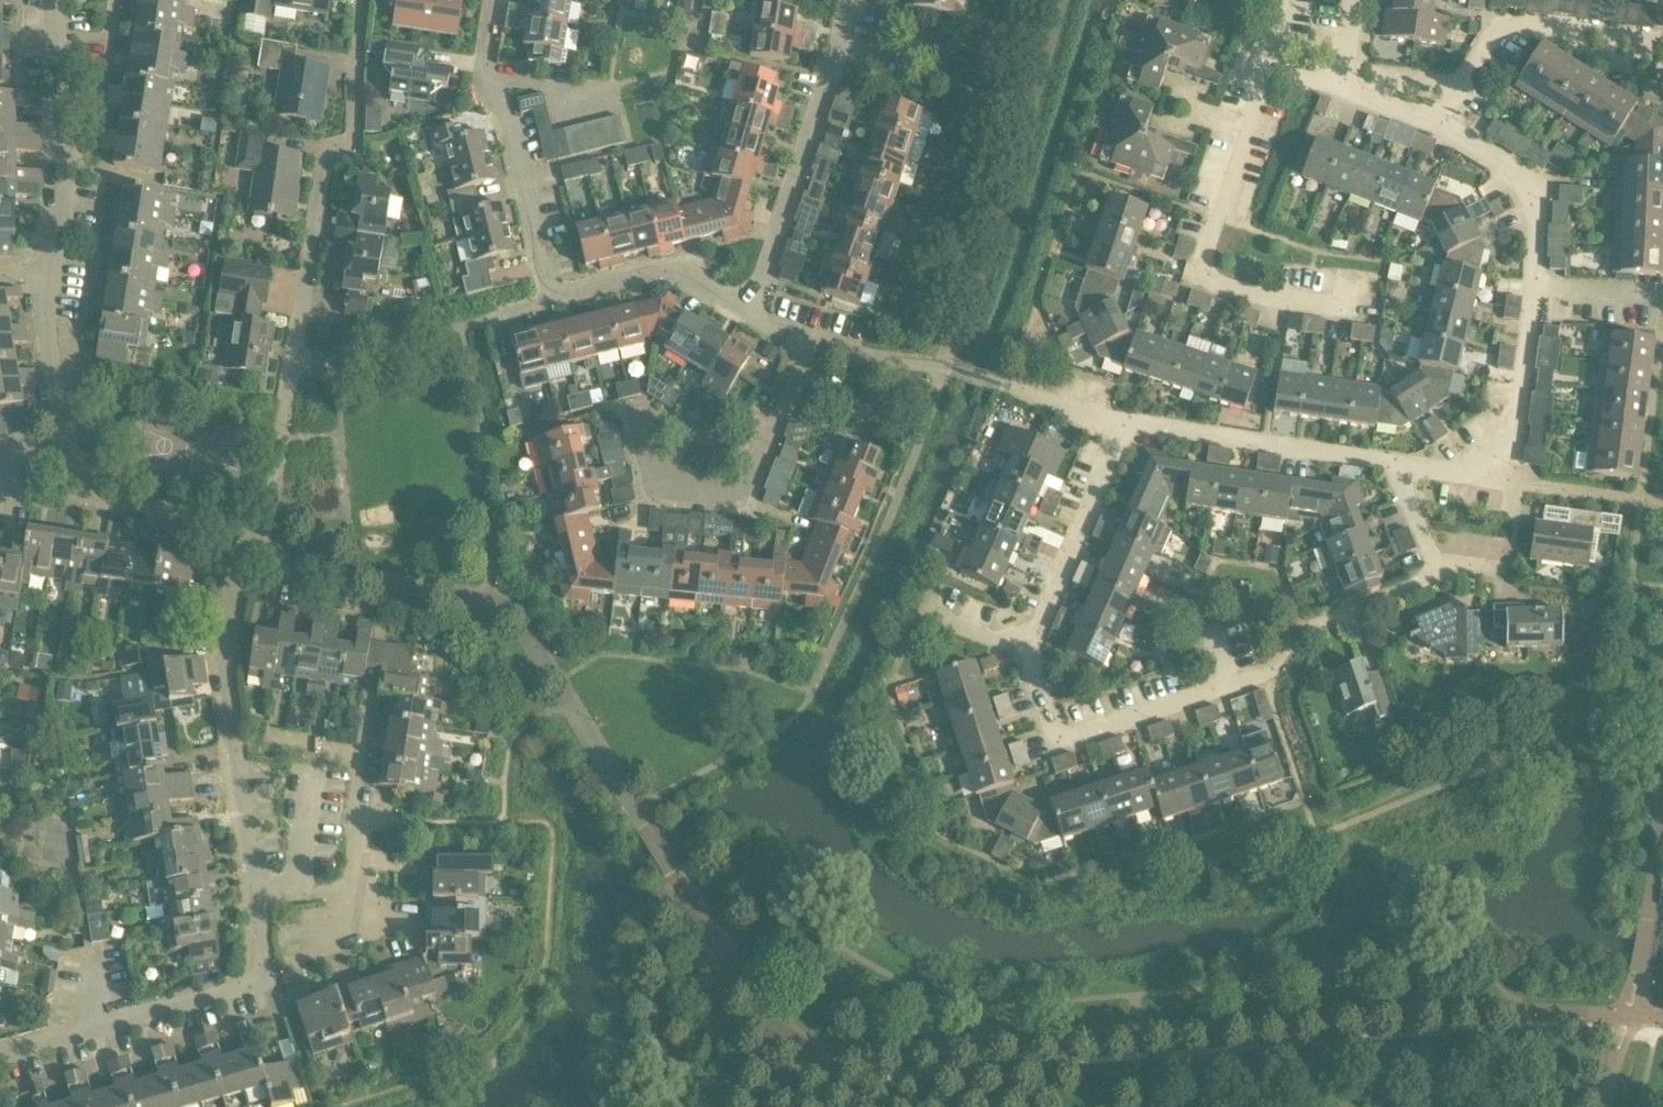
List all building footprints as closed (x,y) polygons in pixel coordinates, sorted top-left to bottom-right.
[(3,16),(3,5),(9,5),(9,0),(0,0),(0,16),(3,16)] [(132,8),(194,18),(195,10),(186,8),(187,0),(134,0),(132,8)] [(296,11),(328,16),(330,0),(243,0),(241,15),(269,20),(272,7),(276,8),(283,8),(290,10),(296,11)] [(462,0),(399,0),(395,26),(456,37),(462,0)] [(508,16),(568,26),(572,2),(561,0),(532,0),(530,9),(510,5),(508,16)] [(676,17),(690,19),(693,3),(679,0),(676,17)] [(762,6),(762,8),(794,12),(795,12),(797,0),(763,0),(762,6)] [(907,8),(954,15),(956,0),(908,0),(907,8)] [(1393,12),(1418,15),(1433,18),(1435,0),(1395,0),(1393,12)] [(1475,0),(1470,0),(1468,10),(1484,12),(1485,1),(1475,0)] [(1516,0),(1504,0),(1503,8),(1515,9),(1516,0)] [(1515,9),(1526,11),(1527,0),(1516,0),(1515,9)] [(1567,0),(1563,0),(1556,0),(1554,14),(1565,16),(1567,0)] [(1567,0),(1565,16),(1576,17),(1578,2),(1567,0)] [(762,6),(759,6),(754,5),(752,22),(756,22),(755,31),(816,41),(818,29),(802,27),(802,28),(796,27),(798,12),(795,12),(794,12),(762,8),(762,6)] [(1615,22),(1617,7),(1606,6),(1604,21),(1615,22)] [(1628,8),(1617,7),(1615,22),(1626,24),(1628,8)] [(194,18),(132,8),(131,19),(137,20),(135,32),(181,39),(183,25),(193,26),(194,18)] [(1418,15),(1393,12),(1386,11),(1383,38),(1414,42),(1418,15)] [(1656,12),(1654,27),(1662,29),(1662,13),(1656,12)] [(713,14),(711,24),(727,26),(728,16),(713,14)] [(1449,20),(1433,18),(1418,15),(1414,42),(1445,47),(1449,20)] [(9,40),(9,28),(3,28),(3,16),(0,16),(0,40),(9,40)] [(568,26),(508,16),(506,30),(526,33),(524,47),(531,48),(529,61),(562,66),(568,26)] [(1218,87),(1221,77),(1200,70),(1210,39),(1147,18),(1138,45),(1121,39),(1118,48),(1135,54),(1126,81),(1158,92),(1166,69),(1182,75),(1218,87)] [(1478,23),(1470,21),(1468,33),(1477,34),(1478,23)] [(727,26),(711,24),(709,37),(725,39),(727,26)] [(816,41),(755,31),(751,57),(790,64),(793,48),(798,49),(798,51),(814,53),(816,41)] [(127,42),(125,53),(187,63),(188,55),(179,53),(181,39),(135,32),(134,43),(127,42)] [(333,37),(331,48),(342,50),(344,38),(333,37)] [(0,40),(0,62),(3,62),(3,50),(9,50),(9,40),(0,40)] [(321,123),(330,70),(295,64),(298,47),(263,41),(259,68),(283,72),(276,115),(321,123)] [(448,89),(451,69),(418,64),(420,48),(388,43),(384,67),(394,69),(390,92),(408,95),(407,99),(430,103),(433,87),(448,89)] [(1540,102),(1566,60),(1556,54),(1553,60),(1538,50),(1515,87),(1540,102)] [(187,63),(125,53),(124,64),(130,65),(128,76),(174,83),(176,70),(185,71),(187,63)] [(1566,60),(1540,102),(1563,117),(1586,81),(1572,72),(1576,66),(1566,60)] [(0,62),(0,85),(9,85),(9,73),(2,73),(3,62),(0,62)] [(779,90),(773,89),(777,76),(732,63),(728,77),(741,81),(734,104),(792,121),(795,110),(776,104),(779,90)] [(111,88),(109,96),(170,106),(174,83),(128,76),(126,90),(111,88)] [(1599,89),(1586,81),(1563,117),(1586,132),(1613,89),(1603,83),(1599,89)] [(843,88),(839,99),(854,104),(858,93),(843,88)] [(1613,89),(1586,132),(1611,147),(1620,133),(1635,142),(1662,128),(1662,121),(1636,104),(1632,110),(1619,101),(1623,95),(1613,89)] [(15,118),(16,108),(42,108),(42,94),(0,94),(0,118),(15,118)] [(521,114),(547,108),(543,94),(518,101),(521,114)] [(170,106),(109,96),(108,104),(124,107),(121,121),(167,128),(170,106)] [(1145,131),(1153,108),(1121,98),(1112,124),(1094,119),(1091,128),(1108,134),(1100,161),(1163,182),(1173,151),(1194,158),(1197,148),(1162,136),(1145,131)] [(1326,116),(1331,102),(1321,98),(1315,112),(1326,116)] [(874,112),(871,122),(915,137),(925,140),(933,116),(885,100),(881,114),(874,112)] [(734,104),(727,128),(727,129),(765,140),(769,127),(789,133),(792,121),(734,104)] [(1374,135),(1379,120),(1369,116),(1363,131),(1374,135)] [(619,117),(606,120),(613,147),(626,144),(619,117)] [(41,140),(41,127),(15,127),(15,118),(0,118),(0,140),(41,140)] [(450,120),(439,123),(441,132),(452,129),(450,120)] [(613,147),(606,120),(593,124),(600,151),(613,147)] [(1379,120),(1374,135),(1384,139),(1390,124),(1379,120)] [(167,128),(121,121),(119,135),(104,132),(102,140),(163,150),(167,128)] [(1495,121),(1492,125),(1486,134),(1496,140),(1505,127),(1495,121)] [(367,133),(380,133),(380,122),(367,122),(367,133)] [(874,135),(869,149),(907,161),(917,164),(925,140),(915,137),(871,122),(867,133),(874,135)] [(593,124),(580,127),(586,154),(600,151),(593,124)] [(727,129),(727,128),(717,125),(710,150),(778,169),(782,158),(762,152),(765,140),(727,129)] [(827,135),(842,140),(845,130),(831,125),(827,135)] [(450,167),(490,157),(484,134),(463,139),(460,127),(452,129),(441,132),(433,134),(436,146),(445,144),(450,167)] [(580,127),(566,130),(573,157),(586,154),(580,127)] [(1617,190),(1662,192),(1662,180),(1660,180),(1661,165),(1662,165),(1662,128),(1635,142),(1636,143),(1635,162),(1618,161),(1617,190)] [(294,219),(301,173),(298,173),(300,158),(275,153),(277,136),(244,130),(238,170),(258,173),(253,202),(270,205),(269,215),(294,219)] [(573,157),(566,130),(553,134),(559,161),(573,157)] [(1416,134),(1410,149),(1414,150),(1420,153),(1426,138),(1420,136),(1416,134)] [(842,140),(827,135),(824,146),(838,151),(842,140)] [(1426,138),(1420,153),(1425,154),(1432,157),(1437,142),(1430,140),(1426,138)] [(15,162),(15,153),(42,153),(41,140),(0,140),(0,162),(15,162)] [(163,150),(102,140),(101,149),(116,151),(114,166),(160,173),(163,150)] [(1316,140),(1313,150),(1301,146),(1291,173),(1326,187),(1341,150),(1316,140)] [(661,145),(652,147),(656,163),(664,161),(661,145)] [(1534,164),(1542,151),(1533,145),(1524,158),(1534,164)] [(646,148),(636,151),(640,166),(650,163),(646,148)] [(858,160),(855,171),(899,185),(907,161),(869,149),(865,162),(858,160)] [(778,169),(710,150),(703,175),(719,180),(719,178),(752,187),(755,176),(775,181),(778,169)] [(1341,150),(1326,187),(1350,196),(1364,159),(1341,150)] [(640,166),(636,151),(624,154),(628,168),(640,166)] [(1552,157),(1542,151),(1534,164),(1544,170),(1552,157)] [(490,157),(450,167),(456,191),(448,193),(451,205),(478,199),(475,186),(496,181),(490,157)] [(1388,168),(1364,159),(1350,196),(1373,205),(1388,168)] [(587,163),(590,177),(590,178),(602,175),(598,160),(587,163)] [(0,162),(0,184),(42,185),(42,172),(15,172),(15,162),(0,162)] [(590,177),(587,163),(561,169),(565,183),(590,177)] [(957,168),(955,174),(963,177),(966,168),(961,166),(957,168)] [(1388,168),(1373,205),(1397,214),(1411,177),(1388,168)] [(899,185),(855,171),(851,181),(858,183),(853,197),(891,210),(899,185)] [(815,173),(812,184),(826,188),(830,178),(815,173)] [(358,232),(385,237),(392,194),(376,192),(378,179),(359,176),(353,217),(360,218),(358,232)] [(1411,177),(1397,214),(1421,224),(1422,221),(1434,189),(1436,186),(1411,177)] [(719,180),(713,201),(747,237),(752,221),(743,218),(752,187),(719,178),(719,180)] [(15,206),(15,198),(42,198),(42,185),(0,184),(0,206),(15,206)] [(826,188),(812,184),(808,194),(823,199),(826,188)] [(116,197),(114,208),(175,218),(176,209),(167,208),(170,193),(124,185),(122,198),(116,197)] [(1460,199),(1434,189),(1422,221),(1431,224),(1440,240),(1472,223),(1460,199)] [(1616,217),(1659,219),(1659,209),(1659,203),(1662,203),(1662,192),(1617,190),(1616,217)] [(1492,213),(1512,202),(1508,195),(1488,206),(1492,213)] [(891,210),(853,197),(849,210),(842,208),(839,218),(896,237),(904,214),(891,210)] [(1102,222),(1140,235),(1148,210),(1110,197),(1102,222)] [(478,199),(451,205),(460,242),(469,240),(468,238),(508,228),(502,205),(481,211),(478,199)] [(713,201),(677,210),(676,211),(684,243),(728,232),(730,241),(747,237),(713,201)] [(1516,209),(1512,202),(1492,213),(1495,220),(1516,209)] [(1553,203),(1552,214),(1568,215),(1568,204),(1553,203)] [(676,211),(677,210),(676,204),(651,210),(662,256),(672,253),(671,246),(684,243),(676,211)] [(0,206),(0,258),(15,258),(15,257),(15,245),(15,242),(15,231),(15,206),(0,206)] [(175,218),(114,208),(112,219),(119,220),(117,231),(163,238),(165,224),(174,226),(175,218)] [(651,210),(626,216),(636,255),(649,252),(651,259),(662,256),(651,210)] [(1568,215),(1552,214),(1552,226),(1567,227),(1568,215)] [(636,255),(626,216),(601,223),(613,268),(624,265),(622,259),(636,255)] [(1615,245),(1662,247),(1662,236),(1658,235),(1658,229),(1659,219),(1616,217),(1615,245)] [(896,237),(839,218),(836,229),(842,231),(838,245),(876,257),(888,262),(896,237)] [(796,231),(810,236),(814,225),(799,221),(796,231)] [(1140,235),(1102,222),(1094,246),(1132,258),(1140,235)] [(613,268),(601,223),(576,229),(586,268),(601,264),(602,271),(613,268)] [(1472,223),(1440,240),(1448,256),(1446,266),(1478,274),(1485,247),(1472,223)] [(466,264),(469,277),(463,279),(467,296),(494,289),(490,273),(496,271),(493,258),(514,253),(508,228),(468,238),(469,240),(474,262),(466,264)] [(109,242),(107,252),(168,262),(171,240),(162,239),(163,238),(117,231),(115,243),(109,242)] [(810,236),(796,231),(792,242),(807,247),(810,236)] [(345,315),(366,318),(372,317),(375,301),(360,299),(363,279),(378,282),(382,256),(399,259),(402,240),(385,237),(358,232),(355,249),(349,248),(343,289),(349,290),(349,291),(350,291),(349,297),(348,297),(345,315)] [(1181,236),(1177,247),(1192,252),(1195,241),(1181,236)] [(827,256),(823,266),(868,281),(876,257),(838,245),(833,258),(827,256)] [(1615,245),(1613,274),(1656,276),(1657,259),(1662,259),(1662,247),(1615,245)] [(1132,258),(1094,246),(1085,270),(1088,271),(1088,270),(1120,281),(1120,282),(1123,283),(1132,258)] [(1192,252),(1177,247),(1173,258),(1188,263),(1192,252)] [(168,262),(107,252),(105,263),(112,264),(110,275),(155,282),(158,269),(167,270),(168,262)] [(1550,270),(1566,271),(1566,259),(1550,259),(1550,270)] [(1443,265),(1437,290),(1476,299),(1482,274),(1478,274),(1446,266),(1443,265)] [(227,266),(222,296),(219,295),(216,314),(234,317),(229,344),(232,345),(228,369),(263,375),(268,345),(271,345),(273,327),(257,325),(261,301),(265,302),(270,273),(227,266)] [(868,281),(823,266),(820,277),(827,279),(822,293),(860,306),(868,281)] [(798,273),(784,268),(780,279),(795,284),(798,273)] [(1088,270),(1088,271),(1075,309),(1099,358),(1124,367),(1135,336),(1127,333),(1113,303),(1120,282),(1120,281),(1088,270)] [(155,282),(110,275),(108,287),(101,286),(100,296),(161,306),(162,298),(153,296),(155,282)] [(427,281),(413,285),(417,302),(432,297),(427,281)] [(1176,298),(1180,287),(1165,282),(1161,293),(1176,298)] [(9,315),(6,301),(22,298),(20,289),(0,292),(0,316),(9,315)] [(912,295),(924,299),(926,293),(914,289),(912,295)] [(1476,299),(1437,290),(1430,315),(1470,324),(1476,299)] [(1198,309),(1203,295),(1192,291),(1187,306),(1198,309)] [(1165,300),(1151,295),(1147,306),(1161,311),(1165,300)] [(1214,298),(1203,295),(1198,309),(1209,313),(1214,298)] [(161,306),(100,296),(98,308),(105,309),(103,320),(148,327),(151,313),(160,314),(161,306)] [(1507,296),(1505,307),(1521,309),(1523,298),(1507,296)] [(1142,300),(1132,297),(1126,315),(1139,308),(1142,300)] [(656,336),(662,301),(621,311),(619,304),(609,307),(620,352),(645,346),(643,339),(656,336)] [(662,301),(656,336),(657,336),(668,343),(665,349),(687,362),(711,322),(702,317),(698,323),(662,301)] [(620,352),(609,307),(597,309),(599,316),(586,320),(595,358),(620,352)] [(1246,326),(1251,311),(1240,307),(1235,322),(1246,326)] [(1521,309),(1505,307),(1504,318),(1519,321),(1521,309)] [(1251,311),(1246,326),(1257,329),(1262,314),(1251,311)] [(9,315),(0,316),(0,339),(28,334),(26,326),(11,329),(9,315)] [(1430,315),(1424,339),(1464,348),(1470,324),(1430,315)] [(570,316),(560,319),(571,364),(584,361),(587,372),(598,369),(595,358),(586,320),(572,323),(570,316)] [(1312,334),(1314,319),(1303,317),(1301,333),(1312,334)] [(898,318),(894,330),(911,336),(915,323),(898,318)] [(571,364),(560,319),(549,321),(550,328),(537,331),(546,370),(571,364)] [(1314,319),(1312,334),(1323,336),(1326,321),(1314,319)] [(148,327),(103,320),(95,369),(123,374),(127,347),(145,350),(148,327)] [(711,322),(687,362),(709,375),(717,363),(730,342),(729,341),(718,334),(721,328),(711,322)] [(1362,342),(1364,326),(1353,325),(1350,340),(1362,342)] [(1364,326),(1362,342),(1373,344),(1375,328),(1364,326)] [(1560,329),(1547,327),(1544,327),(1543,338),(1558,340),(1560,329)] [(550,383),(546,370),(537,331),(523,335),(522,328),(510,331),(525,390),(550,383)] [(1136,332),(1135,336),(1124,367),(1123,370),(1148,379),(1161,341),(1136,332)] [(184,333),(183,344),(194,346),(196,335),(184,333)] [(28,334),(0,339),(0,361),(16,359),(14,345),(29,343),(28,334)] [(1072,341),(1069,334),(1058,339),(1061,346),(1072,341)] [(1605,334),(1601,361),(1644,367),(1646,352),(1653,353),(1655,340),(1605,334)] [(730,342),(717,363),(740,376),(756,349),(733,335),(729,341),(730,342)] [(1464,348),(1424,339),(1418,364),(1421,365),(1454,373),(1457,374),(1464,348)] [(1065,353),(1075,348),(1072,341),(1061,346),(1065,353)] [(1185,349),(1161,341),(1148,379),(1172,387),(1185,349)] [(1500,345),(1498,357),(1514,359),(1515,348),(1500,345)] [(769,346),(763,355),(773,361),(779,352),(769,346)] [(1185,349),(1172,387),(1196,395),(1208,357),(1185,349)] [(1208,357),(1196,395),(1219,403),(1232,365),(1208,357)] [(1514,359),(1498,357),(1497,368),(1512,370),(1514,359)] [(16,359),(0,361),(0,384),(35,378),(34,371),(18,373),(16,359)] [(1644,367),(1601,361),(1598,389),(1648,396),(1649,385),(1642,384),(1644,367)] [(709,375),(700,389),(724,403),(740,376),(717,363),(709,375)] [(1232,365),(1219,403),(1244,411),(1257,373),(1232,365)] [(1454,373),(1421,365),(1419,374),(1405,384),(1425,414),(1448,399),(1454,373)] [(860,388),(866,372),(853,368),(848,383),(860,388)] [(1537,382),(1552,384),(1554,373),(1538,371),(1537,382)] [(1300,418),(1306,378),(1280,374),(1274,414),(1300,418)] [(35,378),(0,384),(0,407),(3,407),(23,404),(21,390),(36,387),(35,378)] [(650,378),(647,395),(648,395),(663,404),(670,391),(650,378)] [(1331,382),(1306,378),(1300,418),(1325,421),(1331,382)] [(628,383),(632,398),(642,396),(638,381),(628,383)] [(1356,385),(1331,382),(1325,421),(1350,425),(1356,385)] [(1552,384),(1537,382),(1535,393),(1551,395),(1552,384)] [(632,398),(628,383),(616,386),(620,401),(632,398)] [(1381,392),(1375,426),(1402,430),(1425,414),(1405,384),(1390,394),(1381,392)] [(1381,389),(1356,385),(1350,425),(1375,429),(1375,426),(1381,392),(1381,389)] [(1648,396),(1598,389),(1594,416),(1637,422),(1639,407),(1646,408),(1648,396)] [(670,391),(663,404),(672,409),(680,396),(670,391)] [(590,393),(579,395),(583,410),(594,408),(590,393)] [(583,410),(579,395),(568,398),(571,413),(583,410)] [(892,415),(854,401),(850,414),(887,428),(892,415)] [(27,430),(23,404),(3,407),(8,433),(27,430)] [(685,417),(699,425),(705,414),(692,406),(685,417)] [(3,407),(0,407),(0,435),(8,433),(3,407)] [(508,413),(512,428),(523,425),(519,410),(508,413)] [(1594,416),(1591,444),(1640,450),(1642,440),(1635,439),(1637,422),(1594,416)] [(1429,421),(1442,440),(1448,436),(1436,417),(1429,421)] [(1442,440),(1429,421),(1423,425),(1435,444),(1442,440)] [(615,433),(615,431),(613,422),(598,426),(601,437),(615,433)] [(1530,436),(1546,438),(1547,427),(1531,425),(1530,436)] [(589,427),(583,429),(534,441),(541,468),(583,457),(579,442),(592,439),(589,427)] [(1026,465),(1037,440),(1008,427),(997,452),(1012,458),(1026,465)] [(1546,438),(1530,436),(1528,448),(1544,450),(1546,438)] [(856,439),(853,446),(861,449),(863,442),(856,439)] [(788,440),(784,451),(798,456),(802,445),(788,440)] [(1026,465),(1049,475),(1055,477),(1066,452),(1037,440),(1026,465)] [(829,467),(829,468),(876,485),(880,475),(873,472),(879,456),(839,441),(834,455),(829,453),(822,459),(820,464),(829,467)] [(1640,450),(1591,444),(1587,473),(1630,479),(1632,462),(1639,463),(1640,450)] [(1219,465),(1221,449),(1209,447),(1207,463),(1219,465)] [(1232,451),(1221,449),(1219,465),(1230,467),(1232,451)] [(798,456),(784,451),(780,461),(794,466),(798,456)] [(1146,472),(1128,513),(1158,526),(1159,526),(1171,498),(1146,451),(1145,451),(1137,468),(1146,472)] [(1163,453),(1146,451),(1171,498),(1186,500),(1188,500),(1193,468),(1162,463),(1163,453)] [(1268,472),(1270,457),(1259,455),(1257,471),(1268,472)] [(583,457),(541,468),(548,495),(596,483),(597,484),(612,480),(612,479),(626,476),(623,465),(609,469),(594,472),(587,474),(583,457)] [(1282,459),(1270,457),(1268,472),(1279,474),(1282,459)] [(1012,458),(1001,482),(1038,498),(1049,475),(1026,465),(1012,458)] [(876,485),(829,468),(819,493),(859,509),(865,494),(872,496),(876,485)] [(1188,500),(1186,500),(1185,507),(1211,511),(1217,471),(1193,468),(1188,500)] [(1217,471),(1211,511),(1236,515),(1242,475),(1217,471)] [(1242,475),(1236,515),(1261,518),(1267,479),(1242,475)] [(629,487),(626,476),(612,479),(612,480),(614,491),(629,487)] [(1285,522),(1286,515),(1292,483),(1267,479),(1261,518),(1285,522)] [(1286,515),(1285,522),(1299,524),(1300,518),(1324,521),(1324,522),(1356,484),(1355,483),(1338,480),(1337,490),(1292,483),(1286,515)] [(1001,482),(991,505),(1028,521),(1038,498),(1001,482)] [(596,483),(548,495),(555,522),(587,513),(587,515),(596,513),(592,496),(599,494),(597,484),(596,483)] [(1326,544),(1332,542),(1333,543),(1363,530),(1352,502),(1361,498),(1356,484),(1324,522),(1324,521),(1319,527),(1319,528),(1326,544)] [(809,489),(799,515),(809,519),(809,520),(818,524),(818,522),(848,534),(849,536),(855,538),(860,526),(853,524),(859,509),(819,493),(809,489)] [(1049,490),(1045,500),(1059,506),(1064,496),(1049,490)] [(778,508),(782,497),(768,492),(764,502),(778,508)] [(1059,506),(1045,500),(1040,510),(1054,517),(1059,506)] [(1028,521),(991,505),(981,527),(1018,544),(1028,521)] [(1537,522),(1532,560),(1587,568),(1592,533),(1599,534),(1601,515),(1571,511),(1569,526),(1537,522)] [(587,513),(555,522),(569,580),(560,582),(564,600),(565,599),(598,558),(587,515),(587,513)] [(1102,517),(1097,528),(1112,534),(1118,536),(1154,553),(1162,556),(1172,532),(1165,529),(1159,526),(1158,526),(1128,513),(1122,526),(1102,517)] [(659,557),(645,555),(641,598),(669,601),(678,516),(667,515),(666,530),(664,530),(661,550),(660,550),(659,557)] [(690,518),(678,516),(669,601),(697,604),(701,561),(685,560),(686,553),(688,533),(690,518)] [(732,537),(734,522),(722,521),(721,536),(732,537)] [(732,537),(730,557),(725,607),(753,610),(757,567),(743,566),(744,559),(742,559),(744,539),(743,538),(745,524),(734,522),(732,537)] [(818,522),(818,524),(802,565),(786,563),(784,563),(781,595),(782,596),(812,599),(811,609),(830,611),(837,594),(828,590),(849,536),(848,534),(818,522)] [(44,533),(30,531),(21,583),(22,583),(29,585),(30,575),(48,578),(56,528),(45,527),(44,533)] [(1018,544),(981,527),(971,550),(1008,567),(1018,544)] [(68,530),(56,528),(48,578),(67,581),(65,590),(74,592),(82,539),(67,537),(68,530)] [(1112,534),(1097,528),(1093,538),(1107,544),(1112,534)] [(1397,545),(1412,539),(1408,528),(1393,534),(1397,545)] [(0,571),(0,609),(18,612),(22,583),(21,583),(30,531),(16,529),(12,555),(3,553),(0,571)] [(1363,530),(1333,543),(1332,542),(1326,544),(1320,546),(1329,570),(1335,568),(1336,569),(1373,554),(1363,530)] [(618,562),(615,595),(641,598),(645,555),(630,554),(632,534),(620,532),(616,561),(618,562)] [(930,553),(950,559),(957,540),(937,533),(930,553)] [(97,542),(82,539),(74,592),(82,593),(83,584),(100,587),(100,586),(109,537),(98,535),(97,542)] [(1025,546),(1039,552),(1043,542),(1029,535),(1025,546)] [(1118,536),(1107,560),(1144,576),(1154,553),(1118,536)] [(100,586),(100,587),(99,596),(108,597),(109,588),(128,591),(135,548),(119,545),(120,538),(109,537),(100,586)] [(1412,539),(1397,545),(1402,556),(1416,550),(1412,539)] [(135,548),(128,591),(145,594),(143,603),(153,604),(154,595),(155,594),(154,594),(161,549),(162,550),(162,545),(150,543),(149,550),(135,548)] [(1039,552),(1025,546),(1020,556),(1034,563),(1039,552)] [(1280,549),(1267,547),(1264,563),(1277,565),(1280,549)] [(199,556),(162,550),(161,549),(154,594),(155,594),(154,595),(177,599),(192,601),(195,583),(199,556)] [(772,569),(757,567),(753,610),(780,613),(782,596),(781,595),(784,563),(786,563),(787,550),(775,549),(772,569)] [(1008,567),(971,550),(961,574),(998,590),(1008,567)] [(1202,554),(1195,570),(1207,576),(1212,565),(1211,561),(1210,560),(1202,554)] [(1373,554),(1336,569),(1345,592),(1336,595),(1340,603),(1379,588),(1376,581),(1382,578),(1373,554)] [(701,561),(697,604),(725,607),(730,557),(718,556),(717,563),(701,561)] [(565,599),(564,600),(582,601),(583,592),(615,595),(618,562),(616,561),(616,562),(598,560),(598,558),(565,599)] [(1107,560),(1098,583),(1134,599),(1144,576),(1107,560)] [(1077,573),(1092,579),(1096,569),(1082,563),(1077,573)] [(1092,579),(1077,573),(1073,584),(1087,590),(1092,579)] [(1018,599),(1023,588),(1009,582),(1004,592),(1018,599)] [(1098,583),(1088,605),(1124,621),(1134,599),(1098,583)] [(1466,656),(1480,656),(1480,612),(1465,612),(1465,608),(1450,598),(1403,616),(1410,635),(1408,636),(1410,639),(1416,637),(1444,655),(1444,658),(1466,658),(1466,656)] [(1124,621),(1088,605),(1077,629),(1114,645),(1124,621)] [(1493,639),(1505,639),(1506,648),(1562,647),(1562,612),(1523,612),(1523,606),(1493,606),(1493,639)] [(1062,609),(1057,619),(1071,626),(1076,615),(1062,609)] [(281,629),(271,691),(279,692),(281,676),(295,679),(301,639),(293,638),(297,612),(282,610),(279,629),(281,629)] [(310,641),(301,639),(295,679),(309,681),(307,696),(315,697),(327,617),(314,615),(310,641)] [(341,619),(327,617),(315,697),(324,699),(326,683),(339,685),(345,646),(337,645),(341,619)] [(1071,626),(1057,619),(1052,630),(1067,637),(1071,626)] [(345,646),(339,685),(354,688),(351,703),(361,705),(365,680),(363,680),(369,643),(370,643),(373,624),(359,622),(355,648),(345,646)] [(281,629),(279,629),(269,628),(268,634),(256,633),(249,678),(264,680),(263,689),(271,691),(281,629)] [(1114,645),(1077,629),(1067,652),(1104,669),(1114,645)] [(611,630),(611,641),(621,641),(622,631),(611,630)] [(414,650),(370,643),(369,643),(363,680),(365,680),(381,683),(379,697),(388,698),(388,696),(424,702),(425,701),(428,679),(410,676),(414,650)] [(148,664),(146,649),(120,654),(122,668),(148,664)] [(0,650),(0,664),(7,667),(10,654),(0,650)] [(13,654),(11,667),(25,670),(26,661),(21,655),(13,654)] [(53,658),(38,655),(36,670),(51,673),(53,658)] [(984,672),(999,667),(995,656),(980,661),(984,672)] [(203,657),(163,663),(165,671),(166,671),(172,709),(195,705),(192,688),(208,685),(203,657)] [(87,664),(73,662),(70,676),(85,679),(87,664)] [(944,699),(982,687),(974,662),(936,675),(944,699)] [(1378,722),(1393,718),(1378,674),(1366,678),(1361,664),(1333,674),(1347,718),(1374,709),(1378,722)] [(107,708),(111,731),(156,724),(154,712),(172,709),(166,671),(165,671),(165,672),(121,679),(125,705),(107,708)] [(990,711),(982,687),(944,699),(952,723),(990,711)] [(48,693),(31,688),(27,701),(44,706),(48,693)] [(1258,709),(1269,705),(1264,690),(1253,694),(1258,709)] [(996,709),(1011,705),(1007,694),(993,698),(996,709)] [(388,698),(386,708),(393,709),(391,720),(437,727),(439,713),(449,715),(451,706),(425,701),(424,702),(388,696),(388,698)] [(42,707),(27,703),(22,719),(38,723),(42,707)] [(1011,705),(996,709),(1000,720),(1014,715),(1011,705)] [(1206,709),(1211,724),(1221,721),(1217,706),(1206,709)] [(1211,724),(1206,709),(1195,713),(1200,728),(1211,724)] [(990,711),(952,723),(959,747),(997,735),(990,711)] [(437,727),(391,720),(389,731),(383,730),(381,741),(442,750),(443,742),(434,741),(437,727)] [(1158,725),(1163,740),(1174,736),(1169,721),(1158,725)] [(97,755),(105,754),(166,744),(165,734),(158,735),(156,724),(111,731),(113,745),(96,748),(97,755)] [(334,725),(327,724),(325,734),(332,735),(334,725)] [(1163,740),(1158,725),(1147,728),(1152,743),(1163,740)] [(1266,731),(1242,739),(1246,752),(1259,790),(1283,782),(1271,744),(1266,731)] [(28,737),(19,735),(16,747),(24,750),(28,737)] [(997,735),(959,747),(967,771),(1005,759),(997,735)] [(1110,740),(1115,755),(1126,752),(1121,737),(1110,740)] [(1115,755),(1110,740),(1099,744),(1104,759),(1115,755)] [(42,741),(37,759),(51,757),(54,744),(42,741)] [(384,764),(430,771),(432,757),(450,760),(451,751),(442,750),(381,741),(379,752),(386,753),(384,764)] [(1011,757),(1026,752),(1023,741),(1008,746),(1011,757)] [(97,755),(99,764),(115,762),(118,775),(163,768),(161,757),(168,756),(166,744),(105,754),(97,755)] [(1030,763),(1026,752),(1011,757),(1015,768),(1030,763)] [(1259,790),(1246,752),(1223,759),(1235,797),(1259,790)] [(1062,756),(1067,771),(1078,767),(1073,753),(1062,756)] [(1067,771),(1062,756),(1052,760),(1056,774),(1067,771)] [(1013,784),(1005,759),(967,771),(975,796),(978,795),(1010,785),(1013,784)] [(1235,797),(1223,759),(1198,767),(1211,805),(1235,797)] [(376,775),(374,786),(408,792),(407,794),(417,796),(417,793),(427,795),(425,803),(443,806),(444,797),(436,796),(439,773),(430,771),(384,764),(382,776),(376,775)] [(1198,767),(1174,775),(1187,813),(1211,805),(1198,767)] [(165,778),(163,768),(118,775),(121,798),(193,787),(191,774),(165,778)] [(1146,770),(1122,778),(1134,817),(1158,809),(1151,783),(1146,770)] [(47,786),(46,775),(32,777),(31,789),(47,786)] [(1187,813),(1174,775),(1151,783),(1158,809),(1162,821),(1187,813)] [(1134,817),(1122,778),(1098,786),(1110,824),(1134,817)] [(1010,785),(978,795),(987,820),(1011,833),(1027,801),(1013,793),(1010,785)] [(1110,824),(1098,786),(1074,794),(1086,832),(1110,824)] [(193,787),(121,798),(124,819),(170,812),(169,804),(195,799),(193,787)] [(29,797),(28,804),(39,807),(40,799),(42,792),(31,790),(29,797)] [(1086,832),(1074,794),(1049,802),(1050,805),(1061,837),(1062,840),(1086,832)] [(1027,801),(1011,833),(1035,845),(1061,837),(1050,805),(1042,808),(1027,801)] [(170,812),(124,819),(128,844),(154,840),(154,838),(200,831),(198,819),(172,823),(170,812)] [(154,838),(154,840),(156,853),(147,854),(148,862),(210,852),(208,842),(202,843),(200,831),(154,838)] [(998,859),(1008,838),(1001,835),(991,855),(998,859)] [(78,851),(89,849),(87,836),(76,838),(78,851)] [(1015,842),(1008,838),(998,859),(1005,862),(1015,842)] [(89,849),(78,851),(81,866),(91,864),(89,849)] [(211,864),(210,852),(148,862),(150,870),(159,869),(161,882),(206,875),(205,865),(211,864)] [(427,888),(427,901),(486,901),(486,876),(493,876),(493,860),(433,860),(433,888),(427,888)] [(8,892),(11,871),(0,870),(0,891),(8,892)] [(97,870),(82,874),(84,885),(100,882),(97,870)] [(161,882),(152,883),(147,884),(151,907),(164,905),(164,904),(210,897),(208,887),(215,886),(213,874),(206,875),(161,882)] [(25,912),(16,911),(19,896),(0,893),(0,917),(33,922),(35,914),(25,912)] [(164,904),(164,905),(167,919),(158,920),(159,930),(168,928),(168,927),(214,920),(214,921),(220,920),(218,908),(212,909),(210,897),(164,904)] [(102,900),(86,902),(87,916),(104,913),(102,900)] [(486,901),(427,901),(427,926),(433,926),(433,938),(433,940),(471,939),(472,941),(486,941),(486,901)] [(92,944),(109,941),(106,914),(88,917),(92,944)] [(0,917),(0,940),(11,942),(14,928),(32,930),(33,922),(0,917)] [(168,927),(168,928),(172,951),(189,948),(194,976),(222,972),(214,921),(214,920),(168,927)] [(427,957),(411,962),(409,962),(421,1000),(423,999),(455,989),(455,978),(464,975),(464,967),(472,967),(472,941),(471,939),(433,940),(433,938),(427,938),(427,957)] [(0,940),(0,962),(17,965),(18,957),(9,955),(11,942),(0,940)] [(0,962),(0,984),(4,985),(7,972),(16,973),(17,965),(0,962)] [(387,977),(375,980),(388,1023),(387,1025),(389,1032),(429,1019),(423,1000),(423,999),(421,1000),(409,962),(385,970),(387,977)] [(53,993),(56,972),(46,970),(42,992),(53,993)] [(359,979),(334,987),(350,1036),(351,1036),(387,1025),(388,1023),(375,980),(361,985),(359,979)] [(350,1036),(334,987),(322,991),(324,997),(312,1001),(308,988),(293,993),(314,1056),(353,1043),(351,1036),(350,1036)] [(234,1055),(249,1106),(254,1106),(270,1103),(271,1102),(263,1070),(255,1044),(257,1044),(251,1022),(238,1025),(245,1052),(234,1055)] [(264,1028),(253,1031),(257,1044),(268,1041),(264,1028)] [(234,1055),(222,1059),(214,1032),(195,1038),(202,1064),(191,1068),(202,1106),(249,1106),(234,1055)] [(147,1080),(155,1106),(202,1106),(191,1068),(179,1071),(171,1044),(152,1050),(159,1077),(147,1080)] [(147,1080),(135,1084),(128,1057),(108,1063),(116,1089),(104,1093),(108,1106),(155,1106),(147,1080)] [(263,1070),(271,1102),(270,1103),(271,1106),(278,1106),(295,1102),(292,1091),(307,1087),(299,1060),(263,1070)] [(104,1093),(92,1096),(84,1069),(65,1075),(72,1102),(61,1105),(61,1106),(108,1106),(104,1093)] [(41,1082),(28,1086),(35,1106),(37,1106),(49,1106),(41,1082)]
